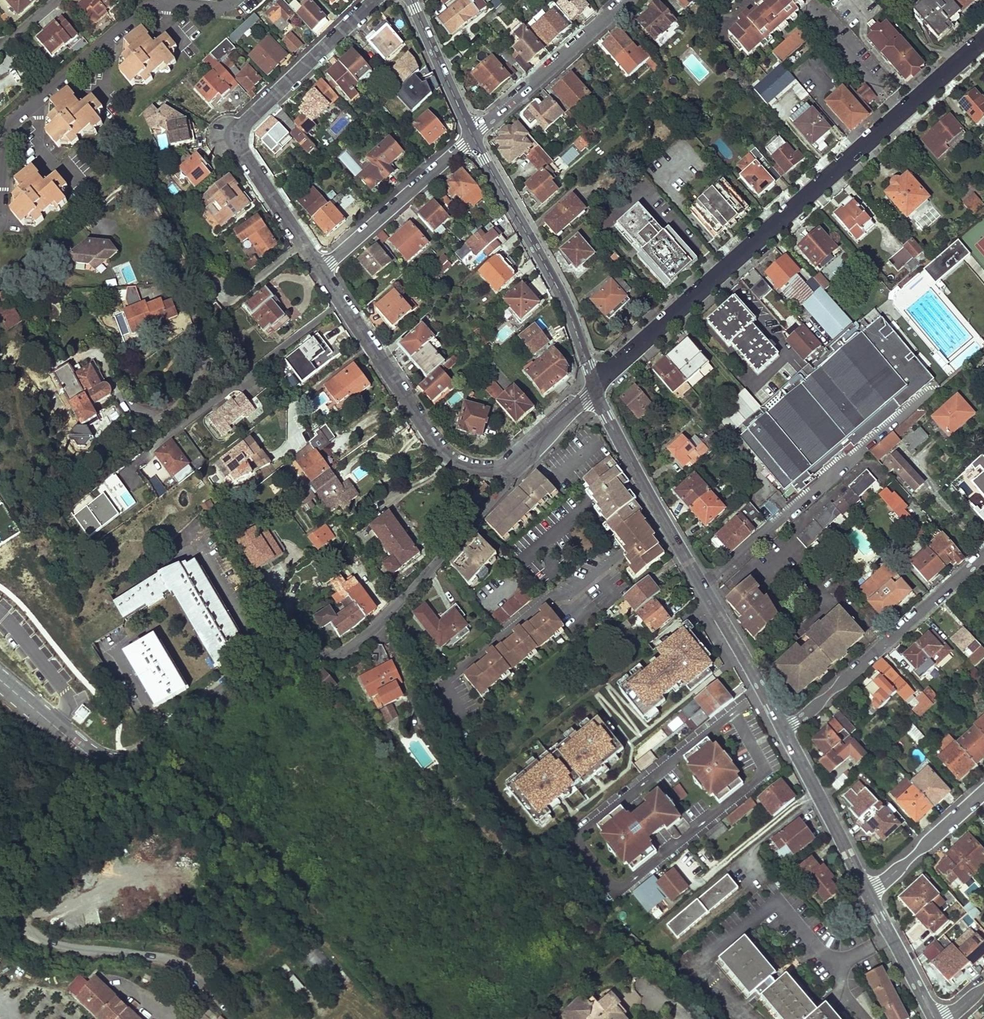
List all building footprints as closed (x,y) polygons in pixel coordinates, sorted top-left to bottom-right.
[(18,16),(37,0),(4,0),(18,16)] [(79,6),(94,23),(107,11),(105,10),(116,0),(85,0),(79,6)] [(283,0),(280,0),(265,14),(273,23),(278,18),(280,19),(282,17),(286,21),(295,13),(289,6),(283,0)] [(309,0),(306,0),(299,6),(295,1),(289,6),(295,13),(312,31),(326,19),(309,0)] [(452,34),(490,5),(486,0),(478,0),(475,3),(472,0),(463,0),(439,18),(452,34)] [(580,0),(579,0),(570,7),(564,0),(563,0),(557,5),(571,22),(587,9),(580,0)] [(674,0),(667,0),(666,0),(675,11),(680,7),(674,0)] [(680,7),(686,13),(689,11),(686,7),(692,1),(691,0),(674,0),(680,7)] [(728,33),(748,56),(798,12),(795,9),(805,0),(766,0),(728,33)] [(961,14),(948,0),(929,0),(914,14),(939,42),(949,34),(945,29),(961,14)] [(961,14),(977,0),(948,0),(961,14)] [(675,23),(657,2),(648,10),(649,12),(637,21),(653,41),(675,23)] [(572,26),(553,3),(546,10),(551,16),(537,27),(532,22),(524,27),(525,28),(543,49),(549,45),(549,46),(572,26)] [(507,10),(499,17),(506,23),(513,17),(507,10)] [(268,20),(259,11),(255,14),(259,18),(264,24),(268,20)] [(226,39),(230,43),(259,18),(255,14),(226,39)] [(78,35),(60,16),(36,38),(52,57),(78,35)] [(925,66),(881,16),(863,31),(907,82),(925,66)] [(524,27),(521,23),(511,32),(521,44),(514,50),(519,56),(513,60),(516,64),(525,75),(531,70),(526,64),(542,51),(524,29),(525,28),(524,27)] [(404,44),(384,24),(368,40),(387,60),(404,44)] [(632,43),(620,28),(604,42),(617,57),(632,43)] [(807,37),(800,29),(773,53),(779,61),(807,37)] [(176,50),(165,38),(154,47),(147,40),(149,39),(141,30),(128,41),(135,49),(123,59),(128,65),(121,72),(133,86),(141,79),(147,85),(153,80),(152,78),(166,66),(169,69),(176,63),(172,57),(172,56),(171,54),(176,50)] [(294,54),(302,46),(291,34),(282,42),(294,54)] [(224,70),(231,64),(227,59),(231,55),(230,53),(235,49),(230,43),(226,39),(209,54),(224,70)] [(267,74),(286,57),(269,40),(250,57),(267,74)] [(657,68),(637,44),(634,47),(654,71),(657,68)] [(502,55),(506,52),(503,49),(496,56),(499,60),(503,57),(502,55)] [(354,52),(341,64),(359,85),(372,73),(354,52)] [(511,67),(516,64),(513,60),(506,52),(502,55),(503,57),(511,67)] [(222,97),(237,84),(224,70),(209,54),(202,61),(213,73),(197,89),(210,103),(219,95),(222,97)] [(501,71),(492,60),(473,77),(489,97),(508,80),(501,71)] [(771,71),(763,61),(757,67),(765,76),(771,71)] [(247,95),(261,80),(248,66),(241,74),(231,64),(224,70),(237,84),(247,95)] [(341,64),(340,64),(327,75),(332,80),(329,82),(335,89),(338,86),(351,101),(359,94),(354,89),(359,85),(341,64)] [(753,89),(768,105),(796,80),(781,64),(753,89)] [(507,66),(501,71),(508,80),(514,75),(507,66)] [(589,94),(571,74),(548,95),(563,113),(582,135),(587,130),(571,111),(589,94)] [(750,84),(744,78),(735,86),(740,91),(750,84)] [(440,88),(437,80),(420,90),(412,82),(399,94),(414,111),(440,88)] [(851,131),(873,112),(863,102),(853,90),(844,80),(822,99),(851,131)] [(874,92),(863,80),(853,90),(863,102),(874,92)] [(338,99),(322,81),(312,90),(314,92),(307,98),(310,101),(299,111),(304,116),(295,125),(305,136),(316,126),(312,122),(338,99)] [(809,97),(797,84),(791,90),(803,103),(809,97)] [(974,91),(958,104),(976,125),(983,118),(983,102),(974,91)] [(76,101),(68,93),(55,104),(61,112),(49,123),(49,125),(53,131),(49,133),(62,148),(65,145),(69,149),(71,150),(80,143),(78,141),(92,129),(95,132),(104,125),(97,118),(103,112),(92,100),(81,110),(74,102),(76,101)] [(578,138),(582,135),(563,113),(562,114),(547,97),(543,101),(540,98),(536,98),(521,111),(521,116),(531,127),(537,121),(545,129),(559,116),(578,138)] [(789,116),(777,102),(770,107),(782,122),(789,116)] [(389,111),(383,104),(379,107),(386,114),(389,111)] [(173,145),(195,141),(194,132),(190,132),(188,120),(183,120),(182,115),(167,106),(160,112),(153,105),(143,115),(149,127),(168,123),(173,145)] [(256,136),(269,149),(286,133),(289,136),(291,134),(309,153),(316,147),(305,136),(295,125),(286,115),(282,110),(256,136)] [(829,131),(811,110),(795,124),(810,143),(820,135),(822,137),(829,131)] [(436,123),(428,114),(413,127),(431,146),(445,133),(455,132),(457,124),(436,123)] [(964,134),(949,118),(922,143),(941,164),(951,154),(947,150),(964,134)] [(540,172),(549,164),(523,134),(524,133),(517,124),(513,128),(510,126),(507,126),(502,131),(501,133),(502,135),(503,136),(494,144),(497,149),(496,149),(508,162),(517,154),(521,158),(525,156),(540,172)] [(794,155),(779,138),(766,149),(778,164),(773,168),(781,178),(803,159),(797,152),(794,155)] [(386,180),(394,173),(388,167),(402,154),(389,140),(367,160),(372,165),(359,177),(362,181),(361,182),(365,186),(366,185),(371,191),(376,187),(379,186),(380,183),(385,179),(386,180)] [(194,186),(208,174),(203,167),(205,166),(196,156),(192,160),(186,153),(174,163),(194,186)] [(781,178),(773,168),(765,159),(757,165),(756,163),(740,177),(758,197),(781,178)] [(478,169),(472,163),(448,184),(452,190),(449,193),(454,199),(458,196),(466,205),(470,202),(474,207),(484,199),(476,187),(468,178),(478,169)] [(553,183),(543,173),(551,165),(549,164),(540,172),(541,173),(524,188),(541,207),(554,194),(548,187),(553,183)] [(40,179),(32,171),(19,182),(26,190),(14,199),(13,203),(17,208),(14,211),(25,225),(29,222),(33,226),(36,227),(44,220),(43,218),(57,206),(60,209),(67,203),(60,195),(66,189),(56,178),(45,187),(38,180),(40,179)] [(906,217),(929,198),(913,180),(913,178),(914,176),(913,174),(911,173),(908,174),(902,179),(900,177),(897,177),(893,178),(891,180),(890,183),(890,186),(891,188),(885,194),(906,217)] [(224,225),(250,203),(237,186),(238,185),(230,175),(203,198),(210,206),(208,207),(224,225)] [(749,209),(724,180),(690,210),(715,239),(749,209)] [(313,217),(327,205),(313,188),(299,201),(313,217)] [(440,199),(431,189),(426,193),(432,200),(436,202),(440,199)] [(983,205),(974,193),(962,204),(972,216),(983,205)] [(454,207),(443,195),(440,199),(450,210),(454,207)] [(852,199),(848,195),(840,202),(842,205),(833,212),(856,239),(865,232),(861,228),(871,219),(864,211),(866,210),(861,204),(860,205),(853,198),(852,199)] [(584,212),(572,198),(543,223),(556,237),(584,212)] [(327,236),(343,221),(329,203),(327,205),(313,217),(312,218),(327,236)] [(449,219),(435,203),(420,217),(434,233),(449,219)] [(694,257),(668,229),(663,234),(639,206),(617,225),(642,253),(637,257),(662,285),(694,257)] [(274,241),(258,216),(236,232),(242,242),(249,238),(260,256),(273,247),(270,243),(274,241)] [(496,229),(491,223),(456,254),(463,261),(473,252),(479,257),(485,252),(490,258),(499,249),(501,247),(490,235),(496,229)] [(428,245),(411,225),(392,242),(409,262),(428,245)] [(835,249),(819,230),(799,248),(816,267),(835,249)] [(389,239),(384,233),(378,238),(382,243),(383,244),(389,239)] [(468,238),(464,234),(455,243),(459,247),(468,238)] [(521,242),(516,234),(501,247),(499,249),(505,256),(521,242)] [(575,269),(594,255),(577,235),(560,251),(575,269)] [(913,239),(904,247),(918,262),(919,263),(933,251),(928,246),(923,250),(913,239)] [(924,269),(935,283),(970,254),(959,241),(924,269)] [(95,271),(117,254),(110,244),(88,242),(71,256),(76,264),(89,265),(95,271)] [(383,244),(382,243),(361,262),(376,279),(397,260),(383,244)] [(904,247),(903,245),(888,259),(898,270),(904,265),(909,270),(918,262),(904,247)] [(257,263),(253,255),(245,260),(249,267),(257,263)] [(54,263),(49,257),(42,262),(49,271),(52,268),(51,266),(54,263)] [(799,272),(785,257),(766,274),(780,290),(798,273),(799,272)] [(444,262),(440,258),(434,264),(438,268),(444,262)] [(511,270),(512,268),(507,263),(506,263),(501,258),(500,259),(499,258),(481,273),(498,292),(516,276),(515,275),(516,275),(511,270)] [(535,268),(531,260),(519,270),(524,278),(535,268)] [(820,271),(807,282),(823,300),(829,295),(824,290),(831,284),(820,271)] [(823,300),(807,282),(798,273),(780,290),(798,309),(803,304),(825,329),(819,334),(829,345),(853,323),(854,322),(829,295),(823,300)] [(548,292),(540,277),(526,290),(523,287),(506,303),(522,321),(540,305),(537,302),(548,292)] [(630,292),(617,277),(590,300),(608,320),(628,302),(624,297),(630,292)] [(116,279),(106,281),(108,288),(118,286),(116,279)] [(775,293),(763,281),(757,286),(769,298),(775,293)] [(178,317),(173,303),(164,306),(163,302),(147,307),(146,304),(142,305),(136,288),(128,288),(126,301),(129,311),(125,312),(133,334),(155,326),(154,323),(168,318),(169,321),(178,317)] [(268,333),(286,318),(273,301),(276,299),(268,290),(247,306),(268,333)] [(377,308),(394,328),(412,311),(394,292),(377,308)] [(3,293),(0,295),(0,306),(2,308),(10,303),(3,293)] [(754,323),(733,300),(707,323),(728,346),(731,344),(758,373),(779,354),(752,325),(754,323)] [(21,321),(13,308),(0,316),(9,330),(21,321)] [(829,345),(790,380),(846,448),(850,452),(935,378),(882,316),(870,326),(863,318),(855,325),(853,323),(829,345)] [(489,344),(475,321),(471,324),(484,347),(489,344)] [(413,358),(436,338),(424,325),(401,345),(413,358)] [(821,344),(802,325),(788,338),(805,359),(821,344)] [(569,339),(565,327),(547,343),(537,328),(521,339),(537,360),(569,339)] [(303,382),(330,362),(325,354),(326,353),(315,338),(286,359),(303,382)] [(428,380),(441,368),(445,364),(436,352),(443,345),(436,338),(413,358),(411,360),(428,380)] [(689,342),(668,361),(686,381),(687,383),(708,362),(689,342)] [(570,369),(554,351),(527,373),(544,395),(569,375),(570,369)] [(668,361),(666,359),(652,370),(672,393),(686,381),(668,361)] [(352,400),(371,386),(355,364),(325,387),(338,404),(349,396),(352,400)] [(102,388),(91,367),(82,372),(79,367),(72,371),(70,367),(55,375),(78,418),(72,421),(74,426),(66,435),(69,440),(73,440),(75,446),(83,447),(90,439),(92,438),(87,428),(99,421),(95,415),(99,413),(95,405),(108,398),(110,396),(111,392),(110,389),(108,387),(106,386),(102,388)] [(419,387),(433,402),(449,389),(452,392),(457,387),(441,368),(428,380),(419,387)] [(496,403),(506,394),(490,376),(480,384),(496,403)] [(846,448),(790,380),(761,407),(747,420),(752,426),(741,436),(787,490),(793,486),(800,493),(808,487),(805,483),(846,448)] [(516,425),(535,409),(515,386),(506,394),(496,403),(516,425)] [(644,397),(635,388),(622,400),(638,418),(657,401),(649,392),(644,397)] [(761,407),(745,389),(716,415),(723,423),(732,433),(747,420),(761,407)] [(450,409),(463,398),(457,391),(444,403),(450,409)] [(973,412),(956,393),(932,416),(948,434),(973,412)] [(232,400),(208,418),(221,435),(241,420),(245,422),(256,414),(243,396),(234,403),(232,400)] [(125,419),(116,402),(102,410),(111,426),(125,419)] [(907,419),(911,424),(927,408),(924,404),(907,419)] [(470,433),(483,435),(488,409),(465,405),(459,431),(470,434),(470,433)] [(911,424),(907,419),(870,453),(877,461),(899,441),(897,438),(911,424)] [(732,433),(723,423),(716,430),(719,434),(715,437),(712,434),(709,437),(717,446),(732,433)] [(311,481),(328,469),(316,452),(328,443),(328,442),(335,437),(325,424),(314,432),(316,435),(291,453),(311,481)] [(920,427),(913,433),(921,442),(928,436),(920,427)] [(921,442),(913,433),(906,439),(915,449),(921,442)] [(688,443),(683,437),(668,450),(683,466),(690,460),(694,464),(707,451),(695,437),(688,443)] [(717,446),(709,437),(705,440),(713,450),(717,446)] [(258,468),(268,463),(250,439),(220,461),(235,481),(251,473),(244,462),(250,457),(258,468)] [(177,451),(171,443),(156,455),(172,476),(183,468),(179,464),(182,461),(175,452),(177,451)] [(912,493),(926,482),(898,451),(885,464),(912,493)] [(615,533),(642,512),(646,509),(638,499),(639,497),(634,491),(630,493),(625,486),(630,481),(619,468),(621,466),(617,459),(614,462),(610,457),(585,479),(588,483),(585,487),(589,492),(587,493),(593,500),(595,499),(601,506),(596,510),(602,518),(603,516),(608,522),(604,526),(608,532),(612,529),(615,533)] [(982,472),(983,471),(983,459),(983,457),(974,464),(982,472)] [(331,509),(348,497),(328,469),(311,481),(295,491),(305,509),(312,504),(305,494),(309,490),(311,493),(317,489),(331,509)] [(877,483),(865,471),(847,487),(849,489),(841,497),(839,494),(834,497),(837,500),(831,505),(829,503),(812,519),(814,521),(794,538),(804,548),(851,507),(849,505),(856,498),(858,499),(877,483)] [(547,481),(538,472),(485,522),(501,539),(548,495),(551,498),(557,492),(547,481)] [(692,509),(712,492),(698,475),(677,492),(692,509)] [(983,476),(973,484),(983,497),(983,475),(983,476)] [(279,480),(270,486),(274,494),(284,488),(279,480)] [(158,497),(166,491),(160,482),(152,487),(158,497)] [(692,509),(706,526),(725,510),(715,497),(721,492),(717,487),(712,492),(692,509)] [(104,495),(75,516),(90,537),(120,516),(119,515),(135,504),(126,491),(110,503),(104,495)] [(910,528),(918,521),(904,507),(906,505),(898,495),(888,504),(910,528)] [(759,506),(765,519),(780,511),(776,503),(780,501),(778,496),(759,506)] [(982,511),(978,507),(975,510),(983,521),(983,509),(982,511)] [(392,576),(421,554),(391,512),(371,527),(394,558),(384,566),(392,576)] [(634,580),(669,552),(657,536),(659,534),(642,512),(615,533),(619,537),(615,540),(626,553),(622,556),(631,569),(628,571),(634,580)] [(741,514),(715,536),(729,552),(755,530),(741,514)] [(927,548),(943,566),(953,558),(959,564),(965,558),(933,523),(928,528),(937,540),(927,548)] [(308,539),(316,549),(333,537),(325,526),(308,539)] [(256,569),(279,554),(266,533),(259,537),(255,531),(239,542),(256,569)] [(498,555),(478,536),(450,567),(471,586),(479,576),(485,581),(493,572),(488,567),(498,555)] [(762,548),(758,544),(750,550),(754,555),(762,548)] [(926,581),(943,566),(927,548),(911,564),(926,581)] [(164,574),(113,602),(125,621),(148,609),(149,611),(166,601),(165,598),(171,595),(219,670),(250,652),(196,562),(189,566),(188,564),(164,574)] [(882,616),(908,594),(898,582),(901,580),(886,563),(857,589),(882,616)] [(664,591),(650,577),(625,596),(639,610),(664,591)] [(355,626),(377,610),(353,578),(345,584),(341,579),(333,584),(345,601),(342,603),(348,611),(338,619),(332,612),(319,621),(326,629),(330,625),(340,638),(355,627),(355,626)] [(738,622),(753,639),(785,612),(771,594),(764,599),(757,592),(760,590),(751,580),(726,602),(742,619),(738,622)] [(498,626),(533,598),(525,588),(491,615),(498,626)] [(656,631),(672,617),(658,598),(638,614),(640,617),(642,614),(656,631)] [(564,628),(545,604),(538,610),(540,614),(462,675),(478,696),(564,628)] [(441,648),(467,627),(455,611),(441,624),(426,606),(414,615),(441,648)] [(831,662),(861,635),(836,607),(802,636),(808,643),(799,650),(795,646),(772,665),(796,693),(831,662)] [(638,618),(635,614),(615,629),(619,635),(628,628),(627,627),(638,618)] [(641,671),(619,689),(644,719),(665,701),(663,698),(682,682),(691,692),(713,674),(709,669),(713,666),(698,649),(702,646),(687,628),(658,652),(663,659),(644,675),(641,671)] [(964,629),(953,639),(964,652),(968,648),(975,655),(969,660),(970,661),(974,666),(976,667),(983,660),(983,649),(964,629)] [(917,645),(935,665),(951,651),(936,635),(932,638),(929,634),(917,645)] [(156,636),(125,655),(157,710),(189,692),(156,636)] [(935,665),(917,645),(905,655),(918,669),(915,672),(921,679),(935,665)] [(874,668),(878,673),(897,693),(905,702),(914,693),(882,660),(874,668)] [(974,666),(970,661),(963,667),(968,672),(974,666)] [(400,681),(390,663),(360,678),(370,697),(378,693),(385,705),(402,696),(395,684),(400,681)] [(335,686),(324,673),(318,679),(328,691),(335,686)] [(897,693),(878,673),(871,679),(875,683),(867,690),(876,700),(874,702),(877,706),(870,713),(873,716),(892,700),(891,698),(897,693)] [(735,700),(720,681),(718,683),(729,696),(733,701),(735,700)] [(712,718),(733,701),(729,696),(718,683),(684,710),(690,719),(692,718),(704,708),(711,717),(712,718)] [(929,687),(923,693),(934,705),(941,699),(929,687)] [(934,705),(923,693),(918,697),(917,696),(915,698),(917,701),(918,700),(923,704),(915,712),(920,718),(934,705)] [(397,715),(391,704),(378,712),(384,723),(397,715)] [(704,708),(692,718),(698,727),(711,717),(704,708)] [(857,730),(840,711),(833,717),(835,719),(844,730),(850,737),(851,735),(857,730)] [(983,737),(983,717),(975,726),(975,727),(983,737)] [(538,762),(508,787),(538,825),(552,813),(548,808),(575,786),(581,781),(584,785),(603,770),(602,768),(624,750),(598,718),(578,735),(576,734),(557,749),(559,752),(552,758),(542,766),(538,762)] [(844,730),(835,719),(826,727),(827,728),(821,732),(823,734),(814,741),(827,756),(831,753),(841,744),(836,737),(844,730)] [(927,739),(913,724),(906,731),(920,746),(927,739)] [(957,744),(973,762),(976,765),(983,758),(983,737),(975,727),(957,744)] [(821,762),(831,773),(851,755),(857,762),(867,753),(851,735),(850,737),(841,744),(843,746),(833,754),(831,753),(827,756),(821,762)] [(957,744),(950,736),(939,746),(946,753),(939,758),(959,781),(970,771),(966,767),(973,762),(957,744)] [(718,804),(743,785),(736,775),(739,774),(732,765),(734,763),(726,753),(724,754),(717,746),(715,748),(708,739),(683,757),(691,766),(689,768),(696,777),(694,779),(702,790),(704,788),(708,793),(710,792),(718,804)] [(557,749),(550,755),(552,758),(559,752),(557,749)] [(651,750),(647,753),(653,762),(657,759),(651,750)] [(647,753),(638,760),(645,768),(653,762),(647,753)] [(638,760),(634,763),(641,771),(645,768),(638,760)] [(912,784),(933,807),(950,793),(929,769),(912,784)] [(851,780),(845,774),(833,785),(839,791),(851,780)] [(917,822),(933,807),(912,784),(907,778),(891,794),(917,822)] [(575,786),(578,790),(584,785),(581,781),(575,786)] [(774,816),(795,799),(782,781),(761,798),(774,816)] [(862,829),(885,809),(860,783),(844,798),(852,808),(849,810),(859,820),(856,823),(862,829)] [(668,830),(680,820),(660,792),(646,802),(648,805),(633,817),(630,813),(628,814),(621,806),(598,824),(605,832),(603,834),(610,843),(608,846),(616,857),(619,855),(625,863),(627,862),(634,871),(657,852),(650,843),(652,841),(646,834),(650,831),(654,835),(665,827),(668,830)] [(756,805),(751,798),(727,817),(732,823),(756,805)] [(906,822),(890,804),(885,809),(862,829),(879,847),(906,822)] [(787,861),(815,838),(800,820),(774,841),(780,848),(777,850),(787,861)] [(727,828),(721,822),(706,833),(712,840),(727,828)] [(953,852),(969,870),(975,877),(983,868),(983,852),(970,837),(953,852)] [(675,862),(692,881),(705,869),(688,850),(675,862)] [(969,870),(953,852),(946,858),(949,860),(939,870),(954,885),(969,870)] [(814,885),(830,872),(824,864),(819,869),(811,859),(800,868),(814,885)] [(672,901),(688,889),(673,871),(658,884),(652,877),(633,893),(648,911),(664,899),(663,898),(667,895),(672,901)] [(836,878),(830,872),(814,885),(828,901),(839,893),(831,883),(836,878)] [(738,889),(728,878),(667,926),(677,938),(738,889)] [(940,898),(923,878),(900,899),(918,918),(940,898)] [(930,930),(935,935),(948,923),(937,911),(945,904),(940,898),(918,918),(929,931),(930,930)] [(974,921),(980,915),(970,904),(964,909),(974,921)] [(959,953),(971,965),(973,968),(983,957),(983,944),(978,937),(959,953)] [(826,1005),(816,1013),(786,974),(780,980),(745,938),(725,955),(755,992),(759,987),(787,1018),(837,1018),(826,1005)] [(950,984),(971,965),(959,953),(954,947),(934,965),(950,984)] [(324,970),(331,963),(318,950),(311,957),(324,970)] [(881,968),(866,976),(889,1018),(908,1018),(881,968)] [(296,976),(290,980),(298,992),(304,989),(296,976)] [(95,978),(86,988),(78,981),(69,991),(77,999),(76,999),(98,1018),(139,1018),(95,978)] [(614,993),(602,1003),(597,998),(590,1003),(584,997),(562,1015),(565,1018),(627,1018),(618,1008),(623,1004),(614,993)]
